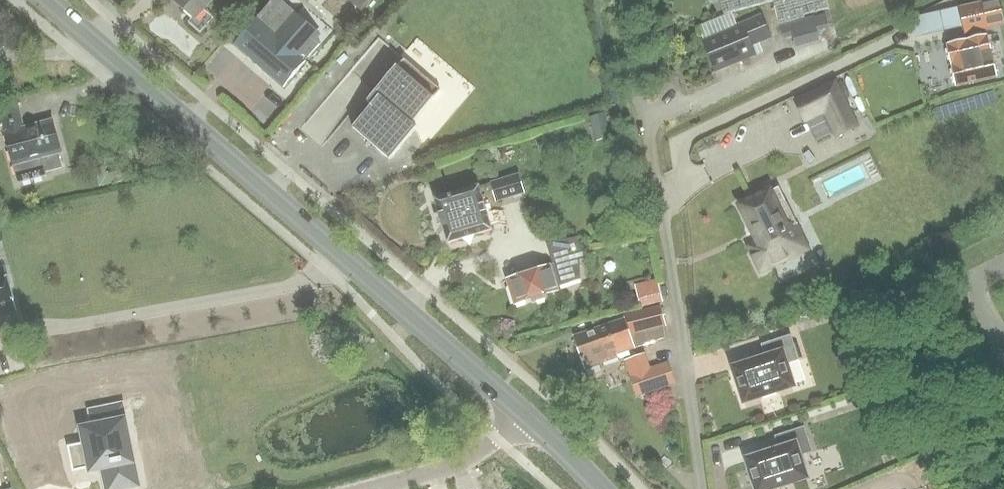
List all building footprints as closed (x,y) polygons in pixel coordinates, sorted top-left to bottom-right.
[(213,0),(175,0),(173,2),(194,21),(213,0)] [(352,2),(362,12),(373,0),(354,0),(352,2)] [(724,15),(773,2),(780,26),(806,19),(805,16),(830,10),(827,0),(720,0),(724,15)] [(966,34),(969,33),(971,40),(947,45),(957,87),(997,77),(988,36),(985,37),(984,30),(1003,25),(1003,7),(1002,0),(993,0),(960,8),(966,34)] [(306,61),(321,43),(272,2),(235,46),(284,87),(306,61)] [(704,42),(703,42),(715,72),(755,56),(751,46),(770,39),(762,16),(703,40),(704,42)] [(814,17),(780,26),(784,40),(793,37),(796,48),(820,42),(814,17)] [(372,106),(353,129),(389,160),(417,128),(413,124),(441,91),(404,60),(368,102),(372,106)] [(837,137),(857,127),(835,82),(795,102),(805,122),(825,112),(837,137)] [(0,109),(0,126),(4,125),(18,182),(46,175),(42,159),(55,155),(62,153),(53,120),(23,128),(17,104),(0,109)] [(604,114),(589,118),(596,141),(611,137),(604,114)] [(826,178),(832,192),(870,176),(864,162),(826,178)] [(518,174),(491,182),(496,201),(524,193),(518,174)] [(448,243),(492,230),(479,187),(436,200),(448,243)] [(793,230),(792,228),(797,225),(779,187),(740,206),(758,243),(749,247),(761,272),(790,258),(786,251),(797,246),(790,232),(793,230)] [(558,284),(578,278),(577,262),(585,259),(579,240),(549,245),(559,276),(555,277),(551,265),(507,280),(516,306),(533,300),(533,303),(549,298),(548,295),(560,291),(558,284)] [(16,310),(6,270),(0,272),(0,314),(16,310)] [(641,308),(663,302),(656,279),(635,285),(641,308)] [(636,349),(664,340),(660,311),(626,320),(574,338),(585,370),(587,377),(602,373),(599,365),(619,358),(618,355),(636,349)] [(761,344),(766,359),(735,369),(745,400),(791,385),(785,365),(799,360),(791,335),(761,344)] [(648,355),(626,362),(631,377),(629,378),(636,397),(672,384),(665,365),(653,370),(648,355)] [(60,444),(66,470),(86,465),(91,488),(94,488),(117,484),(107,436),(110,435),(108,422),(104,422),(101,409),(75,415),(78,428),(66,430),(67,434),(61,435),(63,443),(60,444)] [(779,451),(748,461),(758,488),(767,488),(805,477),(798,457),(813,452),(804,426),(774,436),(779,451)]
